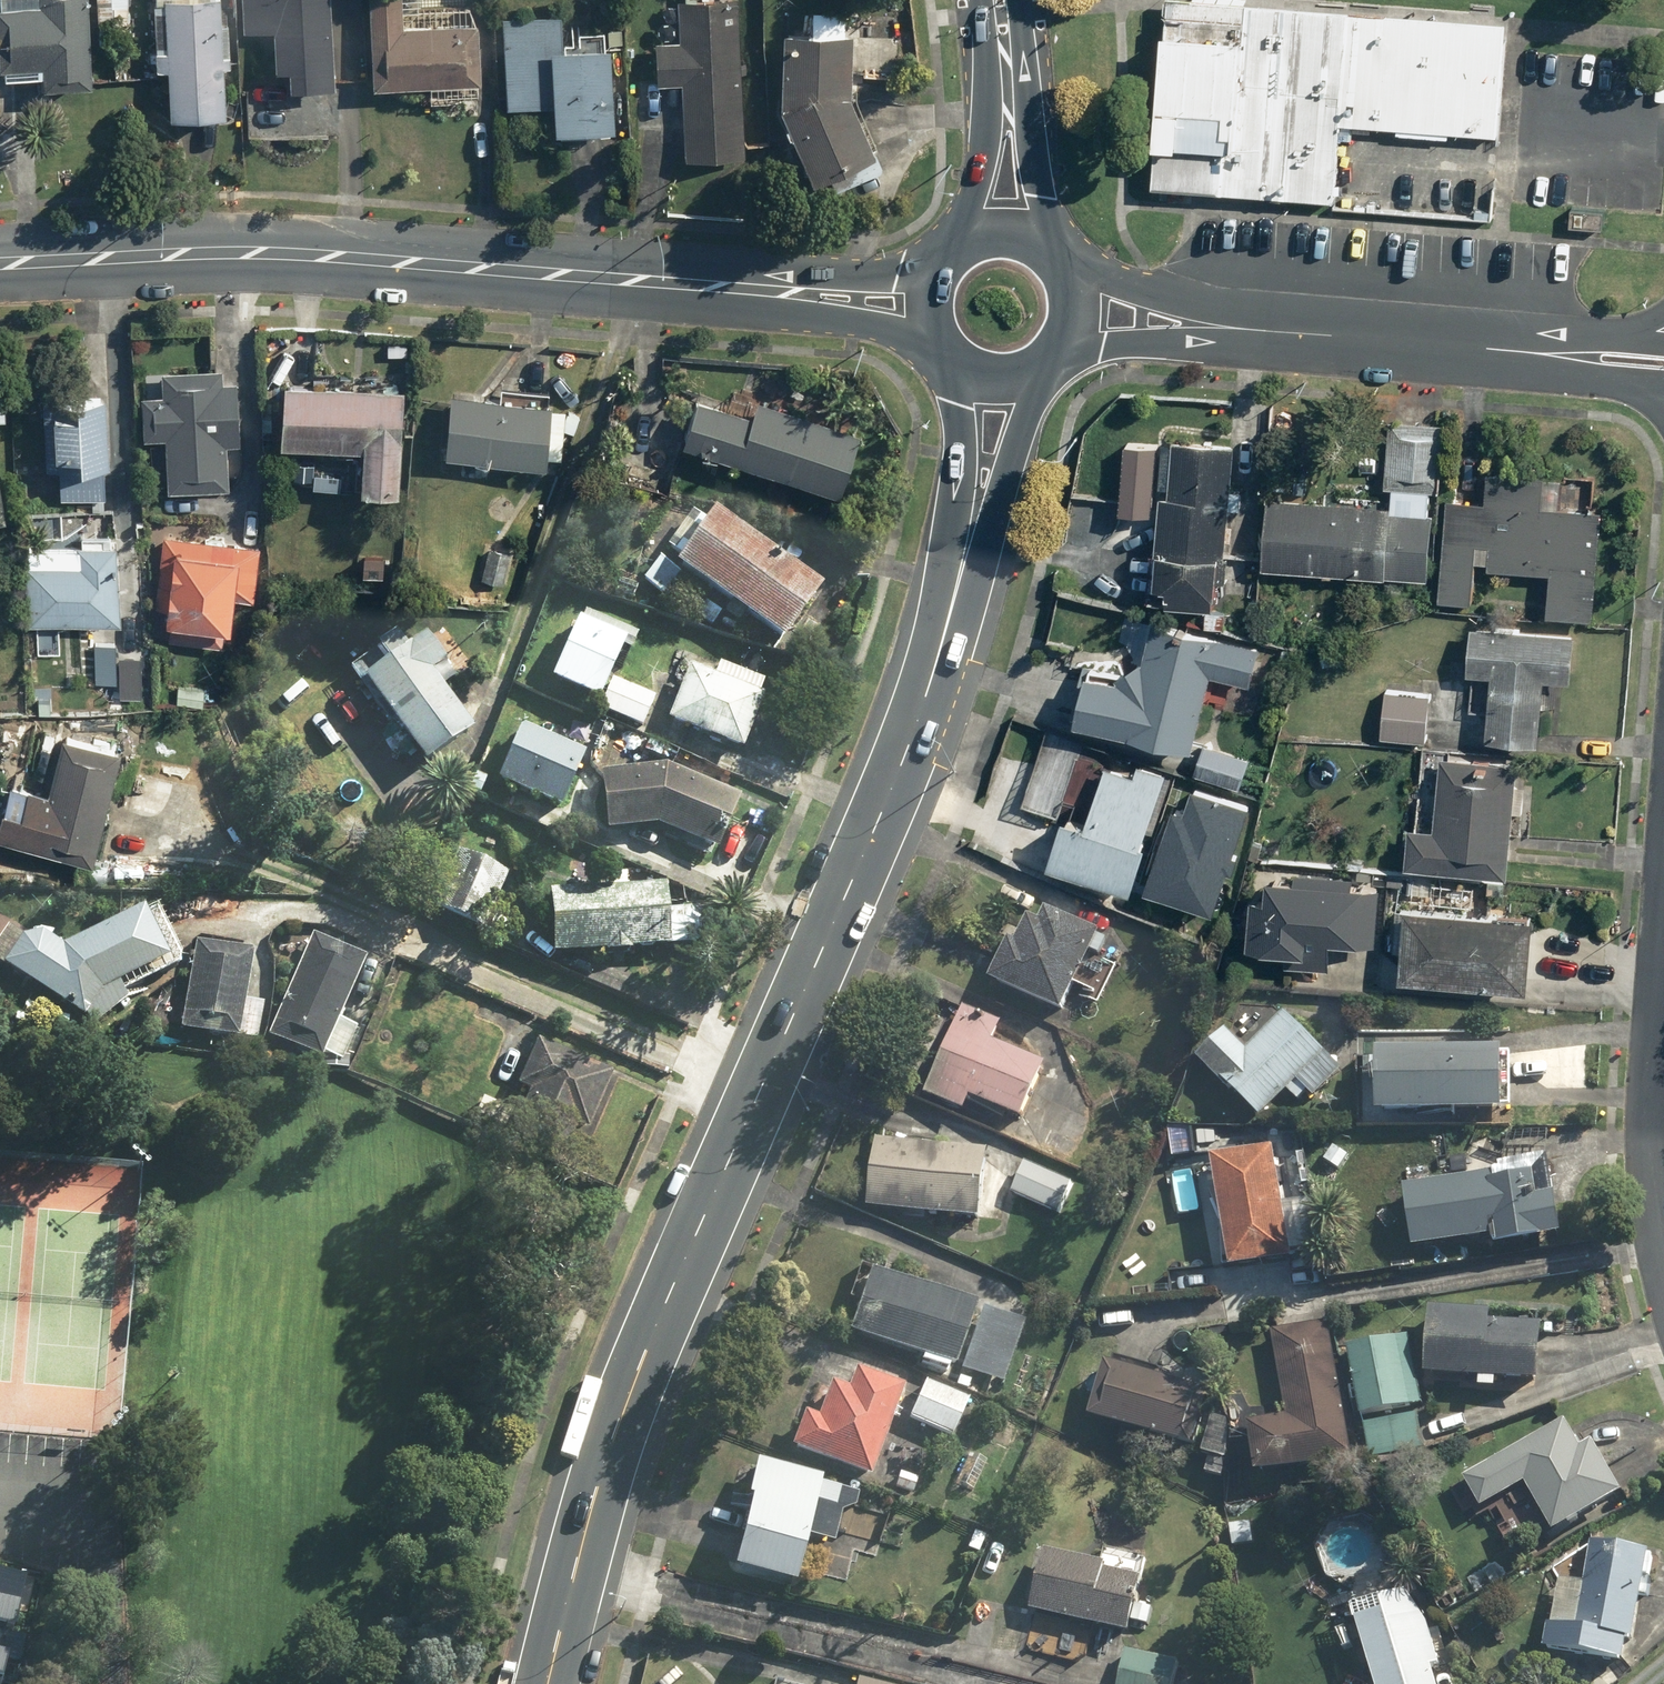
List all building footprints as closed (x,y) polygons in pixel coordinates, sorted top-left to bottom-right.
[(37,66),(38,86),(88,84),(86,43),(111,42),(109,0),(0,0),(0,68),(37,66)] [(161,70),(163,120),(217,117),(215,68),(225,67),(224,22),(216,23),(215,0),(149,0),(152,70),(161,70)] [(327,0),(240,0),(240,37),(272,37),(273,70),(286,70),(286,87),(328,87),(327,0)] [(366,89),(424,88),(425,101),(476,100),(475,10),(416,11),(416,0),(364,0),(366,89)] [(736,0),(689,0),(689,3),(662,4),(664,45),(650,45),(651,84),(682,83),(685,159),(741,157),(736,0)] [(1177,0),(1172,0),(1155,188),(1341,204),(1348,127),(1500,141),(1510,30),(1177,0)] [(808,37),(779,35),(775,114),(802,184),(872,157),(847,93),(851,15),(809,13),(808,37)] [(557,18),(501,18),(501,106),(546,106),(547,132),(607,132),(606,27),(569,28),(569,42),(557,42),(557,18)] [(858,74),(858,99),(923,101),(924,76),(858,74)] [(223,476),(237,477),(239,382),(220,382),(221,369),(160,368),(159,400),(140,400),(140,441),(161,441),(160,491),(222,492),(223,476)] [(357,450),(354,492),(396,495),(403,391),(279,382),(274,444),(357,450)] [(544,403),(445,395),(440,454),(477,457),(476,462),(537,467),(538,455),(558,457),(562,411),(543,410),(544,403)] [(108,501),(104,399),(42,401),(45,471),(29,472),(30,504),(108,501)] [(692,400),(677,442),(834,496),(856,434),(753,399),(746,419),(692,400)] [(1237,489),(1227,488),(1230,446),(1159,441),(1148,597),(1215,601),(1218,557),(1222,557),(1226,505),(1236,505),(1237,489)] [(1590,615),(1597,513),(1557,510),(1560,476),(1487,470),(1485,498),(1444,495),(1437,599),(1470,601),(1472,566),(1548,571),(1545,612),(1590,615)] [(1264,494),(1259,566),(1427,578),(1433,490),(1390,486),(1389,503),(1264,494)] [(780,649),(818,596),(693,508),(639,585),(661,600),(678,577),(780,649)] [(252,601),(259,550),(160,536),(152,596),(165,598),(161,621),(171,623),(168,640),(219,647),(227,597),(252,601)] [(26,629),(81,625),(83,647),(103,646),(102,624),(114,623),(109,542),(68,545),(69,559),(22,562),(26,629)] [(502,585),(508,554),(482,549),(476,580),(502,585)] [(1260,569),(1225,567),(1223,593),(1258,595),(1260,569)] [(634,639),(577,614),(545,687),(639,727),(650,701),(614,685),(634,639)] [(1151,619),(1141,660),(1112,680),(1077,671),(1066,717),(1190,748),(1208,672),(1249,682),(1258,645),(1151,619)] [(411,624),(346,672),(420,772),(469,736),(426,678),(442,666),(411,624)] [(1572,634),(1467,625),(1463,671),(1473,672),(1470,705),(1488,707),(1485,736),(1536,740),(1542,674),(1569,676),(1572,634)] [(766,684),(678,648),(666,678),(680,683),(664,722),(739,753),(766,684)] [(140,657),(103,654),(99,699),(136,702),(140,657)] [(1423,738),(1428,693),(1386,688),(1381,733),(1423,738)] [(582,758),(515,730),(493,782),(561,811),(582,758)] [(112,751),(57,737),(41,796),(5,787),(0,805),(0,839),(85,860),(112,751)] [(1248,757),(1199,743),(1190,774),(1240,788),(1248,757)] [(1167,772),(1138,762),(1134,773),(1079,754),(1044,857),(1128,885),(1167,772)] [(1506,873),(1512,761),(1432,757),(1431,782),(1411,781),(1406,868),(1506,873)] [(599,773),(604,831),(652,827),(714,853),(736,800),(658,767),(599,773)] [(1176,803),(1151,877),(1219,899),(1251,803),(1198,786),(1191,808),(1176,803)] [(506,871),(459,848),(429,908),(476,931),(506,871)] [(1373,942),(1377,879),(1263,870),(1261,895),(1246,894),(1242,946),(1283,949),(1281,967),(1326,970),(1329,938),(1373,942)] [(1486,880),(1483,910),(1390,904),(1387,947),(1398,947),(1396,976),(1525,985),(1530,913),(1500,911),(1503,881),(1486,880)] [(666,889),(542,893),(544,956),(668,951),(666,889)] [(94,1029),(122,1006),(121,1004),(150,991),(148,985),(180,971),(153,908),(61,947),(30,926),(2,969),(80,1022),(85,1033),(94,1029)] [(1105,939),(1038,908),(1031,922),(1020,918),(1008,944),(1003,941),(985,980),(1059,1015),(1068,996),(1095,1009),(1119,957),(1101,948),(1105,939)] [(264,1038),(318,1062),(315,1068),(344,1081),(348,1071),(344,1069),(360,1033),(336,1022),(363,961),(309,937),(264,1038)] [(248,956),(190,945),(174,1034),(254,1049),(262,1004),(240,1000),(248,956)] [(1339,1069),(1272,1005),(1236,1043),(1219,1027),(1191,1057),(1258,1121),(1284,1093),(1294,1102),(1302,1094),(1309,1101),(1339,1069)] [(1000,1026),(962,1009),(923,1097),(961,1114),(966,1102),(1019,1125),(1044,1068),(991,1045),(1000,1026)] [(608,1076),(532,1043),(512,1089),(529,1096),(512,1136),(557,1156),(571,1123),(585,1129),(608,1076)] [(1509,1057),(1370,1052),(1368,1112),(1507,1117),(1509,1057)] [(984,1155),(873,1139),(862,1211),(974,1227),(984,1155)] [(1270,1148),(1206,1157),(1223,1273),(1288,1263),(1270,1148)] [(1071,1187),(1020,1162),(1005,1194),(1056,1218),(1071,1187)] [(1548,1167),(1398,1187),(1407,1249),(1490,1238),(1491,1249),(1558,1240),(1548,1167)] [(1018,1324),(866,1268),(842,1333),(994,1389),(1018,1324)] [(1422,1377),(1476,1381),(1475,1392),(1492,1393),(1493,1383),(1534,1386),(1538,1328),(1484,1324),(1486,1309),(1427,1304),(1422,1377)] [(1351,1460),(1326,1326),(1268,1337),(1283,1413),(1242,1421),(1253,1479),(1351,1460)] [(1407,1338),(1344,1350),(1365,1464),(1422,1453),(1414,1410),(1421,1409),(1407,1338)] [(1206,1396),(1101,1366),(1085,1422),(1190,1452),(1206,1396)] [(865,1480),(897,1391),(847,1374),(841,1391),(825,1386),(814,1419),(798,1413),(784,1452),(865,1480)] [(964,1402),(921,1384),(905,1421),(948,1439),(964,1402)] [(1575,1449),(1560,1423),(1447,1487),(1468,1524),(1491,1511),(1488,1505),(1520,1487),(1549,1538),(1620,1498),(1588,1442),(1575,1449)] [(984,1460),(961,1449),(947,1477),(970,1488),(984,1460)] [(855,1495),(812,1485),(815,1474),(750,1458),(722,1570),(787,1586),(799,1539),(826,1546),(835,1510),(850,1514),(855,1495)] [(1628,1646),(1644,1552),(1588,1542),(1580,1586),(1554,1582),(1542,1655),(1619,1669),(1623,1645),(1628,1646)] [(1151,1606),(1133,1601),(1145,1557),(1101,1545),(1094,1569),(1035,1553),(1019,1611),(1122,1639),(1127,1622),(1145,1627),(1151,1606)] [(15,1625),(28,1572),(0,1566),(0,1622),(15,1625)] [(1349,1607),(1373,1683),(1429,1683),(1425,1671),(1434,1669),(1410,1588),(1349,1607)] [(3,1675),(15,1625),(0,1622),(0,1675),(3,1675)] [(1117,1648),(1109,1683),(1172,1683),(1177,1660),(1117,1648)]
